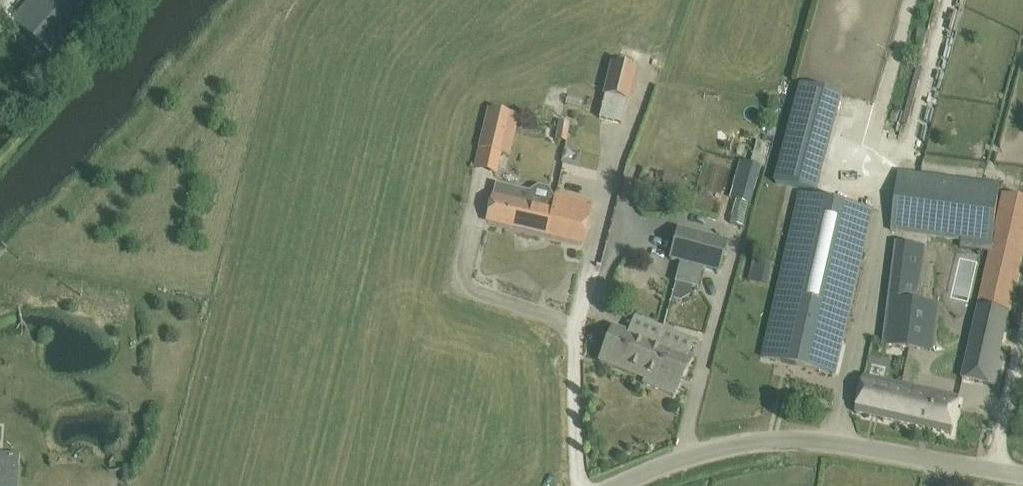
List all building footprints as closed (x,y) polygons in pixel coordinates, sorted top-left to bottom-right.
[(54,59),(106,0),(28,0),(9,21),(54,59)] [(638,69),(610,63),(602,96),(604,96),(627,102),(630,102),(638,69)] [(775,182),(817,194),(844,96),(802,85),(775,182)] [(501,157),(510,118),(487,112),(478,151),(501,157)] [(570,125),(558,122),(556,141),(568,142),(570,125)] [(740,162),(732,188),(754,195),(762,169),(740,162)] [(1004,197),(1003,198),(999,197),(1002,185),(900,171),(891,233),(901,235),(900,241),(987,253),(988,247),(992,247),(978,307),(979,307),(962,380),(998,388),(1005,356),(1000,355),(1022,253),(1022,202),(1004,197)] [(527,201),(529,193),(495,185),(486,221),(534,232),(541,204),(527,201)] [(763,358),(835,375),(873,212),(801,195),(763,358)] [(541,204),(534,232),(582,243),(591,204),(558,197),(555,207),(541,204)] [(736,201),(729,224),(741,228),(748,204),(736,201)] [(718,274),(726,243),(678,230),(669,261),(680,263),(675,283),(698,289),(703,270),(718,274)] [(899,244),(892,301),(887,348),(934,353),(940,308),(916,304),(924,247),(899,244)] [(751,282),(771,285),(773,263),(754,260),(751,282)] [(689,357),(631,334),(613,327),(599,362),(652,383),(650,387),(673,397),(689,357)] [(864,378),(860,394),(856,414),(952,436),(960,400),(864,378)] [(19,456),(0,455),(0,485),(17,485),(19,456)]
